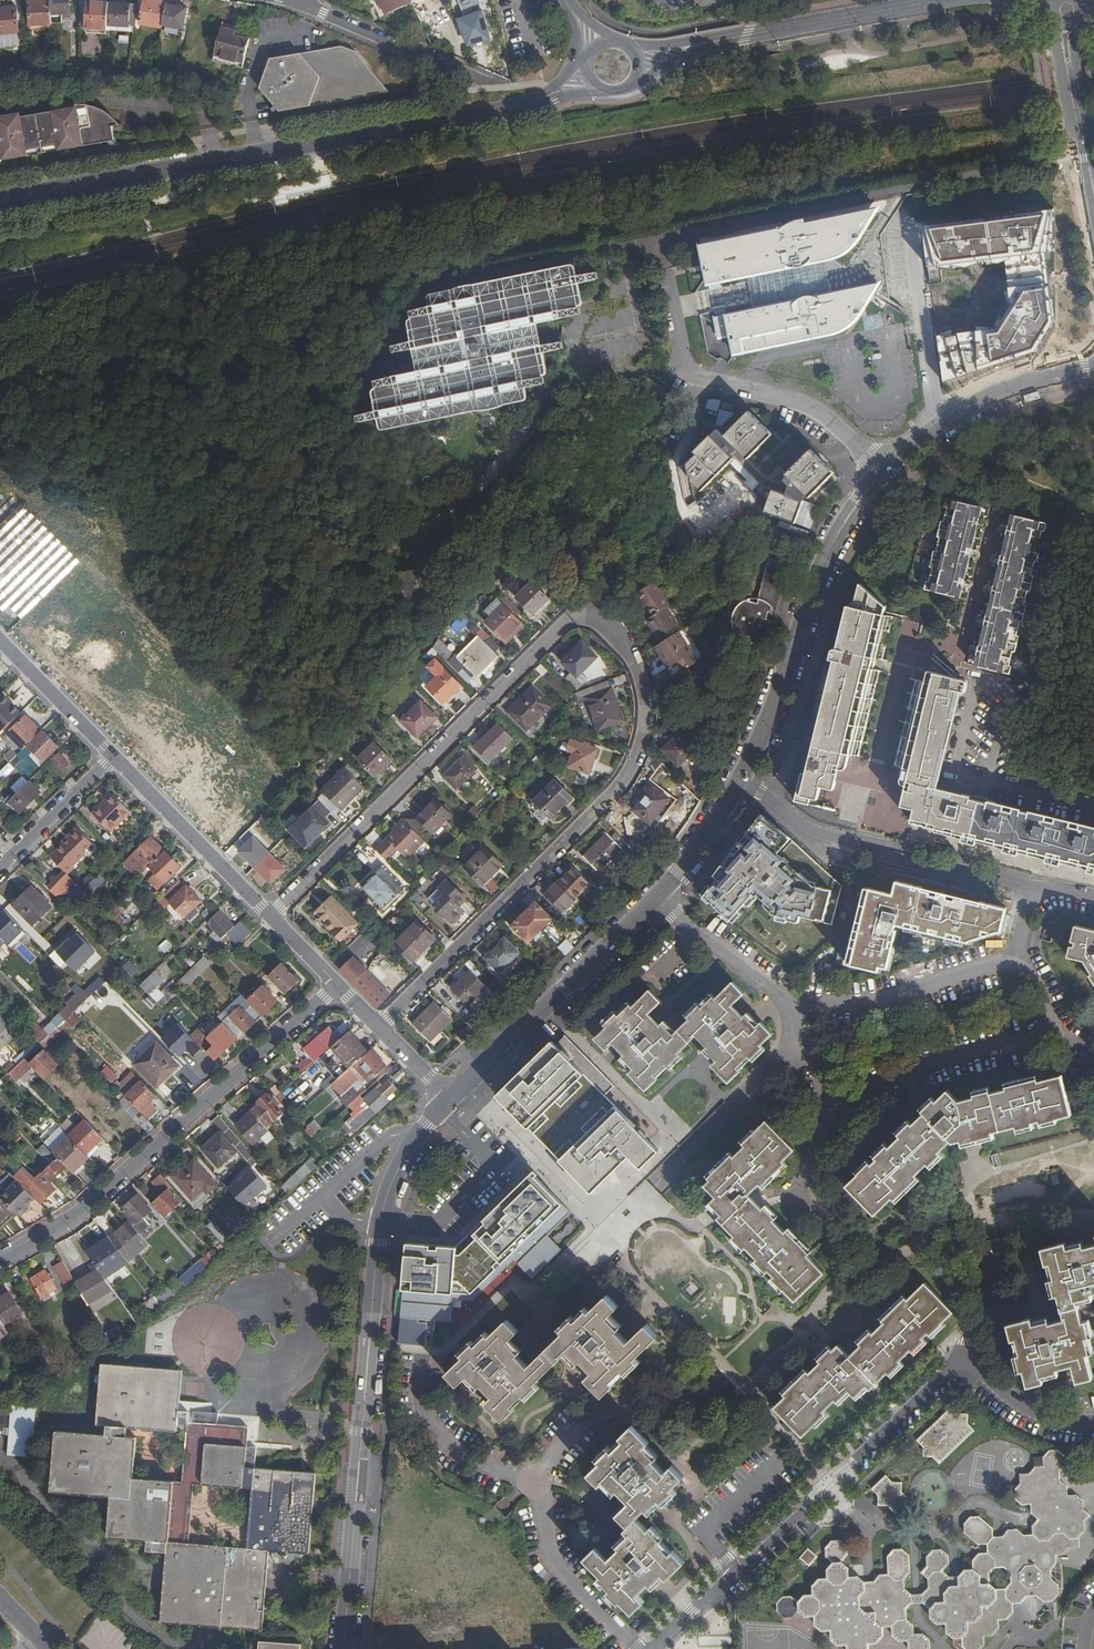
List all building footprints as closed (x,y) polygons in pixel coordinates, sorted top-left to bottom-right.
[(52,24),(51,0),(31,0),(31,26),(52,24)] [(52,24),(63,24),(63,19),(71,18),(71,0),(51,0),(52,24)] [(162,29),(162,27),(166,6),(167,3),(154,1),(148,0),(145,0),(140,25),(162,29)] [(412,5),(410,0),(377,0),(379,4),(382,3),(383,6),(386,11),(388,17),(412,5)] [(88,3),(80,3),(80,28),(87,29),(88,3)] [(96,30),(107,31),(107,27),(109,4),(99,4),(88,3),(87,29),(96,30)] [(107,27),(134,28),(137,6),(124,5),(109,4),(107,27)] [(179,9),(166,6),(162,27),(183,31),(186,10),(179,9)] [(0,10),(0,35),(19,33),(16,9),(6,10),(0,10)] [(466,20),(458,23),(465,40),(475,36),(477,41),(481,39),(488,37),(476,9),(464,14),(466,20)] [(227,30),(222,28),(215,56),(244,65),(250,42),(234,37),(235,32),(231,31),(227,30)] [(340,48),(270,61),(261,90),(280,112),(360,98),(369,70),(354,53),(340,48)] [(67,66),(67,80),(79,81),(79,65),(67,66)] [(390,93),(369,70),(360,98),(390,93)] [(0,155),(1,160),(5,160),(26,156),(26,150),(41,147),(56,145),(57,150),(79,146),(113,140),(111,126),(116,125),(114,120),(111,116),(107,112),(103,108),(98,106),(92,104),(86,102),(80,102),(74,102),(50,106),(50,110),(20,115),(19,111),(0,115),(0,155)] [(41,147),(42,153),(57,150),(56,145),(41,147)] [(26,156),(42,153),(41,147),(26,150),(26,156)] [(877,206),(701,246),(705,266),(707,266),(708,269),(705,270),(708,285),(760,276),(765,307),(715,317),(719,338),(735,336),(736,340),(732,340),(735,354),(828,335),(835,333),(841,331),(847,327),(852,324),(855,321),(858,317),(861,313),(854,314),(853,309),(859,306),(865,302),(869,297),(874,291),(877,285),(818,296),(816,284),(820,283),(818,275),(814,275),(812,265),(822,262),(834,259),(843,255),(847,253),(851,250),(854,247),(856,244),(858,238),(850,239),(850,234),(852,233),(858,230),(863,225),(870,219),(877,206)] [(1053,211),(925,226),(930,268),(1004,259),(1010,306),(997,328),(937,335),(942,384),(1036,352),(1055,323),(1044,253),(1057,252),(1053,211)] [(413,350),(467,339),(487,335),(540,324),(563,319),(582,315),(580,306),(582,305),(582,304),(583,302),(583,300),(580,284),(599,280),(598,272),(578,276),(409,310),(411,317),(409,319),(408,322),(409,325),(412,341),(392,346),(393,354),(413,350)] [(544,346),(540,324),(487,335),(491,357),(544,346)] [(491,357),(487,335),(467,339),(471,361),(417,372),(374,380),(375,388),(374,391),(373,394),(373,397),(375,411),(357,415),(358,423),(449,406),(457,408),(467,409),(476,410),(481,410),(487,410),(493,408),(500,406),(507,403),(514,399),(522,393),(527,389),(548,385),(547,384),(545,376),(546,376),(547,374),(547,372),(548,370),(544,354),(565,349),(563,342),(544,346),(491,357)] [(413,350),(417,372),(471,361),(467,339),(413,350)] [(716,402),(710,401),(703,403),(701,410),(713,413),(716,402)] [(728,407),(718,404),(717,410),(726,413),(728,407)] [(497,424),(495,411),(487,412),(489,426),(497,424)] [(717,429),(729,415),(716,411),(711,427),(717,429)] [(745,460),(768,434),(744,412),(720,438),(745,460)] [(714,433),(708,439),(720,450),(724,447),(728,451),(724,454),(731,460),(732,461),(728,465),(745,481),(743,484),(751,492),(758,484),(759,485),(765,479),(745,460),(720,438),(720,439),(714,433)] [(686,469),(687,481),(690,483),(689,484),(700,495),(731,460),(724,454),(728,451),(724,447),(720,450),(708,439),(692,456),(695,459),(686,469)] [(808,448),(784,473),(792,481),(804,492),(808,496),(832,470),(808,448)] [(765,479),(783,485),(785,483),(788,486),(792,481),(784,473),(777,467),(765,479)] [(759,485),(802,500),(804,492),(792,481),(788,486),(785,483),(783,485),(765,479),(759,485)] [(768,502),(764,512),(795,523),(803,500),(802,500),(759,485),(755,490),(768,502)] [(978,505),(946,498),(945,505),(947,506),(944,520),(941,520),(938,535),(940,535),(937,549),(934,549),(930,565),(932,566),(929,579),(927,579),(924,587),(956,595),(959,584),(955,583),(957,574),(961,575),(966,555),(962,554),(964,545),(968,546),(974,525),(970,524),(972,516),(975,516),(978,505)] [(803,501),(796,523),(810,528),(818,505),(803,501)] [(23,505),(0,527),(0,609),(4,613),(9,608),(22,620),(80,563),(23,505)] [(1046,522),(1015,515),(1012,526),(1017,526),(1014,535),(1009,535),(1005,555),(1009,557),(1007,566),(1002,565),(997,587),(1001,588),(999,597),(994,596),(990,616),(994,617),(991,627),(987,625),(982,646),(986,648),(984,657),(980,656),(977,665),(1009,674),(1012,664),(1009,663),(1013,650),(1015,651),(1019,634),(1017,633),(1020,619),(1023,620),(1027,603),(1024,603),(1027,589),(1030,590),(1034,574),(1032,573),(1035,560),(1037,561),(1041,544),(1039,544),(1042,531),(1044,531),(1046,522)] [(807,536),(809,531),(780,521),(778,527),(807,536)] [(768,641),(776,635),(779,622),(775,621),(788,562),(769,557),(757,605),(749,604),(750,601),(746,603),(743,605),(740,608),(737,612),(736,616),(735,620),(735,624),(736,627),(737,631),(743,638),(744,635),(753,637),(751,646),(765,649),(767,641),(768,641)] [(432,569),(400,574),(405,604),(436,598),(432,569)] [(551,599),(534,582),(518,598),(535,615),(551,599)] [(666,606),(652,583),(634,594),(640,604),(643,602),(647,607),(652,615),(666,606)] [(886,607),(860,583),(854,607),(848,606),(837,648),(836,647),(834,648),(833,648),(832,649),(830,657),(834,659),(807,772),(803,770),(796,799),(817,804),(821,784),(834,787),(839,768),(841,768),(842,769),(844,768),(845,767),(846,766),(847,764),(850,754),(864,757),(885,673),(870,669),(873,658),(887,662),(897,619),(884,615),(886,607)] [(487,611),(493,617),(504,606),(498,599),(487,611)] [(512,603),(507,608),(516,617),(522,612),(512,603)] [(507,608),(504,606),(493,617),(488,623),(505,640),(522,623),(516,617),(507,608)] [(655,633),(662,643),(679,631),(682,630),(666,606),(652,615),(649,617),(658,631),(655,633)] [(420,607),(413,608),(415,620),(423,618),(420,607)] [(646,619),(655,633),(658,631),(649,617),(646,619)] [(476,633),(483,625),(476,619),(469,627),(476,633)] [(525,625),(522,623),(505,640),(508,642),(525,625)] [(701,659),(682,630),(679,631),(699,660),(701,659)] [(699,660),(679,631),(662,643),(655,647),(664,661),(668,659),(673,667),(679,663),(684,670),(699,660)] [(455,656),(438,640),(434,647),(460,674),(464,669),(471,675),(474,672),(477,676),(497,656),(479,638),(460,658),(457,655),(455,656)] [(599,657),(584,642),(564,662),(574,672),(579,677),(584,672),(599,657)] [(463,685),(436,660),(430,667),(439,676),(428,686),(445,703),(463,685)] [(1058,823),(1006,810),(937,794),(961,691),(965,692),(967,684),(967,683),(966,681),(965,680),(964,680),(927,671),(924,682),(909,678),(888,764),(903,768),(901,779),(901,781),(901,782),(903,784),(906,784),(901,804),(914,808),(911,821),(935,826),(933,830),(944,833),(947,825),(954,827),(953,832),(962,835),(961,841),(975,844),(977,838),(985,840),(987,835),(995,837),(993,845),(1002,848),(1002,850),(1018,853),(1018,852),(1027,854),(1029,845),(1037,847),(1036,852),(1046,854),(1044,860),(1058,863),(1059,858),(1069,861),(1071,856),(1079,858),(1077,866),(1086,869),(1086,870),(1093,872),(1093,832),(1058,823)] [(579,677),(574,672),(568,678),(573,683),(579,677)] [(579,677),(573,683),(579,689),(590,678),(584,672),(579,677)] [(554,706),(533,686),(509,711),(529,731),(554,706)] [(596,695),(594,689),(579,694),(582,700),(587,699),(599,732),(626,722),(613,688),(596,695)] [(4,731),(22,713),(3,694),(0,696),(0,727),(4,731)] [(422,701),(402,720),(420,737),(439,718),(422,701)] [(9,734),(23,750),(36,738),(36,737),(41,732),(26,717),(9,734)] [(514,738),(500,724),(477,747),(490,761),(514,738)] [(37,738),(36,737),(36,738),(23,750),(19,754),(23,760),(32,752),(43,762),(59,746),(44,731),(37,738)] [(700,750),(681,731),(660,751),(662,753),(678,771),(688,761),(700,750)] [(9,734),(4,739),(19,754),(23,750),(9,734)] [(600,749),(580,742),(572,766),(592,773),(600,749)] [(392,761),(376,744),(360,760),(377,776),(392,761)] [(702,756),(700,750),(688,761),(692,765),(702,756)] [(59,755),(52,761),(61,771),(69,765),(59,755)] [(474,772),(462,760),(446,776),(458,788),(474,772)] [(346,769),(322,792),(342,811),(350,803),(348,802),(355,796),(356,797),(366,788),(346,769)] [(574,798),(557,780),(536,801),(541,806),(535,812),(544,821),(550,815),(553,818),(574,798)] [(41,792),(30,781),(10,801),(20,812),(41,792)] [(673,797),(653,782),(632,810),(652,825),(673,797)] [(242,790),(246,798),(256,794),(252,785),(242,790)] [(132,812),(115,795),(94,814),(112,832),(132,812)] [(444,805),(436,798),(418,816),(430,828),(433,832),(434,831),(449,816),(452,813),(450,811),(444,805)] [(331,823),(329,820),(326,818),(332,812),(320,800),(290,830),(307,847),(331,823)] [(447,803),(444,805),(450,811),(452,808),(447,803)] [(475,819),(483,810),(475,804),(468,812),(475,819)] [(787,835),(760,815),(737,845),(740,848),(703,895),(730,918),(753,892),(771,909),(770,912),(784,919),(783,921),(793,927),(796,921),(825,937),(843,902),(787,835)] [(418,816),(403,817),(404,819),(418,833),(430,828),(418,816)] [(451,817),(449,816),(434,831),(436,833),(440,833),(448,826),(451,817)] [(418,833),(404,819),(394,830),(395,831),(377,849),(389,861),(400,849),(409,858),(427,841),(418,833)] [(65,843),(50,857),(64,871),(68,875),(75,868),(73,865),(86,853),(84,850),(92,842),(77,828),(68,836),(70,838),(65,843)] [(600,872),(623,848),(607,831),(583,856),(600,872)] [(125,863),(139,877),(149,866),(165,851),(151,837),(143,845),(141,842),(138,845),(140,848),(125,863)] [(498,857),(502,852),(492,844),(488,848),(498,857)] [(504,864),(487,848),(467,867),(484,884),(504,864)] [(165,851),(149,866),(157,873),(152,878),(161,887),(165,882),(181,867),(165,851)] [(273,886),(291,868),(274,851),(255,869),(273,886)] [(566,911),(593,885),(574,865),(547,892),(566,911)] [(406,888),(385,866),(364,887),(386,909),(406,888)] [(420,890),(428,899),(450,878),(442,870),(434,878),(433,878),(420,890)] [(59,897),(75,882),(68,875),(64,871),(49,886),(59,897)] [(608,873),(599,881),(611,893),(620,885),(608,873)] [(102,885),(96,877),(83,890),(90,897),(102,885)] [(164,908),(169,902),(184,918),(185,917),(189,921),(198,912),(194,908),(201,901),(194,892),(196,891),(191,885),(188,887),(186,885),(184,887),(178,880),(157,901),(164,908)] [(465,898),(448,880),(429,899),(453,923),(464,911),(458,905),(465,898)] [(980,904),(970,902),(956,898),(955,903),(948,901),(948,899),(948,898),(947,896),(945,896),(943,895),(941,896),(940,897),(939,899),(931,897),(932,893),(923,891),(924,888),(899,882),(896,894),(868,887),(849,963),(880,970),(882,965),(889,966),(899,930),(896,929),(897,923),(907,926),(906,929),(921,933),(922,930),(931,932),(932,928),(939,930),(938,934),(948,937),(947,940),(961,944),(962,941),(969,942),(970,938),(997,929),(1001,930),(1006,908),(980,902),(980,904)] [(89,898),(78,887),(72,894),(82,904),(89,898)] [(56,911),(38,893),(20,911),(37,929),(56,911)] [(338,899),(335,896),(319,912),(322,914),(338,899)] [(531,942),(556,917),(537,898),(511,923),(531,942)] [(362,923),(338,899),(322,914),(330,923),(330,924),(329,924),(329,925),(329,926),(330,926),(330,927),(330,928),(331,928),(331,929),(332,929),(333,929),(334,929),(335,929),(336,928),(337,930),(335,932),(344,941),(362,923)] [(118,914),(110,906),(104,911),(112,919),(118,914)] [(133,926),(139,920),(127,907),(121,913),(133,926)] [(23,929),(4,909),(0,913),(0,937),(3,940),(8,945),(23,929)] [(209,924),(223,938),(226,935),(234,927),(220,912),(209,924)] [(419,920),(397,943),(416,961),(437,939),(419,920)] [(250,932),(240,921),(234,927),(226,935),(237,945),(250,932)] [(1069,926),(1056,923),(1051,942),(1064,945),(1069,926)] [(1076,925),(1072,941),(1076,942),(1074,946),(1071,946),(1068,956),(1085,960),(1093,973),(1090,974),(1093,980),(1093,930),(1076,925)] [(81,929),(59,950),(79,972),(101,951),(81,929)] [(114,934),(101,946),(106,951),(119,939),(114,934)] [(502,971),(521,953),(506,938),(487,957),(502,971)] [(371,966),(391,987),(405,974),(385,953),(371,966)] [(190,986),(212,963),(205,956),(183,979),(190,986)] [(355,957),(342,970),(378,1007),(391,994),(355,957)] [(127,962),(122,967),(128,973),(134,968),(127,962)] [(168,977),(172,969),(163,964),(158,971),(168,977)] [(282,964),(269,977),(285,994),(299,981),(282,964)] [(464,966),(457,974),(462,979),(469,971),(464,966)] [(164,981),(155,971),(141,985),(158,1003),(165,996),(157,987),(164,981)] [(470,1005),(489,986),(473,971),(454,990),(470,1005)] [(96,982),(85,993),(90,998),(101,987),(96,982)] [(595,1037),(603,1046),(606,1049),(613,1043),(624,1054),(620,1057),(631,1070),(629,1072),(644,1089),(656,1078),(652,1073),(664,1063),(667,1065),(678,1054),(677,1052),(696,1035),(707,1046),(702,1050),(713,1062),(712,1064),(729,1082),(740,1070),(736,1066),(748,1055),(749,1056),(761,1045),(760,1043),(771,1033),(761,1022),(756,1027),(745,1016),(743,1017),(732,1004),(742,994),(731,983),(715,998),(714,997),(702,1009),(700,1007),(689,1017),(690,1018),(672,1035),(660,1023),(658,1025),(647,1012),(659,1001),(648,990),(631,1007),(630,1006),(618,1017),(617,1015),(605,1025),(606,1027),(595,1037)] [(251,988),(242,995),(262,1015),(278,1001),(264,986),(256,993),(251,988)] [(239,1037),(262,1015),(242,995),(233,1002),(239,1009),(224,1022),(239,1037)] [(486,1013),(498,1003),(493,997),(481,1007),(486,1013)] [(439,1032),(453,1018),(437,1002),(415,1023),(431,1039),(428,1042),(434,1048),(435,1049),(436,1049),(438,1048),(446,1040),(439,1032)] [(0,1052),(19,1034),(2,1016),(0,1018),(0,1052)] [(182,1029),(175,1021),(167,1029),(175,1037),(182,1029)] [(209,1038),(222,1025),(220,1023),(206,1036),(209,1038)] [(199,1028),(191,1036),(207,1053),(209,1051),(216,1059),(237,1040),(222,1025),(209,1038),(206,1036),(199,1028)] [(46,1047),(62,1032),(58,1028),(42,1043),(46,1047)] [(312,1056),(317,1061),(319,1059),(340,1040),(329,1028),(316,1039),(310,1045),(306,1048),(312,1056)] [(319,1059),(337,1079),(355,1063),(369,1051),(350,1031),(340,1040),(319,1059)] [(556,1043),(553,1040),(496,1093),(590,1192),(629,1156),(640,1168),(658,1151),(605,1095),(615,1085),(566,1034),(556,1043)] [(38,1039),(21,1055),(25,1059),(42,1043),(38,1039)] [(179,1066),(157,1042),(135,1063),(157,1086),(179,1066)] [(386,1065),(372,1048),(369,1051),(355,1063),(369,1079),(386,1065)] [(59,1065),(45,1051),(32,1063),(46,1078),(59,1065)] [(25,1059),(21,1055),(15,1061),(19,1065),(25,1059)] [(303,1072),(314,1063),(310,1058),(309,1056),(298,1066),(303,1072)] [(21,1073),(16,1067),(9,1074),(14,1080),(21,1073)] [(34,1074),(22,1085),(28,1091),(39,1079),(34,1074)] [(869,1160),(847,1182),(874,1210),(892,1194),(893,1195),(916,1173),(914,1172),(926,1161),(927,1162),(939,1151),(938,1149),(950,1137),(951,1139),(961,1137),(961,1139),(991,1131),(991,1129),(1014,1123),(1015,1125),(1031,1122),(1030,1120),(1038,1117),(1039,1119),(1069,1112),(1060,1074),(1036,1079),(1036,1078),(1005,1085),(1005,1087),(989,1091),(988,1089),(972,1093),(972,1095),(957,1099),(946,1089),(935,1099),(934,1098),(922,1109),(923,1111),(911,1122),(910,1121),(898,1132),(900,1133),(888,1145),(886,1144),(875,1155),(876,1156),(871,1161),(869,1160)] [(365,1099),(378,1112),(395,1097),(392,1093),(397,1089),(389,1080),(383,1085),(382,1083),(365,1099)] [(140,1110),(156,1095),(142,1081),(125,1095),(140,1110)] [(275,1087),(271,1090),(276,1096),(280,1093),(275,1087)] [(342,1100),(348,1107),(362,1095),(356,1089),(342,1100)] [(288,1101),(280,1093),(276,1096),(284,1105),(288,1101)] [(261,1104),(253,1111),(266,1126),(283,1111),(268,1094),(259,1101),(261,1104)] [(119,1101),(150,1133),(157,1127),(140,1110),(125,1095),(119,1101)] [(254,1143),(270,1130),(266,1126),(253,1111),(237,1124),(254,1143)] [(317,1137),(323,1125),(313,1119),(306,1132),(317,1137)] [(86,1120),(70,1136),(71,1137),(87,1152),(96,1143),(103,1137),(86,1120)] [(794,1150),(767,1123),(744,1145),(746,1147),(735,1158),(733,1156),(710,1178),(712,1181),(707,1187),(718,1197),(712,1203),(723,1214),(719,1218),(736,1236),(734,1238),(745,1249),(746,1248),(759,1259),(757,1261),(768,1272),(769,1271),(776,1277),(774,1278),(797,1300),(824,1273),(807,1256),(809,1254),(787,1231),(786,1233),(774,1221),(775,1220),(764,1208),(762,1209),(748,1195),(760,1184),(762,1185),(785,1163),(783,1161),(794,1150)] [(63,1129),(47,1145),(54,1153),(71,1137),(70,1136),(63,1129)] [(221,1133),(204,1148),(220,1165),(237,1150),(221,1133)] [(74,1173),(91,1156),(87,1152),(71,1137),(54,1153),(59,1157),(67,1166),(74,1173)] [(100,1148),(96,1143),(87,1152),(91,1156),(100,1148)] [(52,1181),(67,1166),(59,1157),(43,1172),(52,1181)] [(179,1169),(171,1175),(192,1199),(204,1188),(207,1193),(217,1185),(195,1161),(181,1172),(179,1169)] [(274,1184),(256,1163),(230,1187),(248,1207),(274,1184)] [(23,1167),(14,1176),(18,1180),(36,1198),(41,1203),(56,1190),(42,1174),(35,1179),(23,1167)] [(288,1193),(310,1174),(303,1167),(282,1185),(288,1193)] [(405,1240),(398,1314),(449,1319),(451,1291),(467,1292),(508,1253),(530,1277),(560,1248),(546,1234),(570,1211),(531,1171),(454,1244),(405,1240)] [(0,1183),(0,1195),(2,1197),(18,1180),(14,1176),(11,1172),(0,1183)] [(1060,1172),(1047,1175),(1051,1189),(1063,1186),(1060,1172)] [(173,1186),(162,1173),(153,1181),(161,1190),(167,1189),(167,1190),(154,1202),(152,1204),(164,1218),(166,1216),(182,1203),(170,1189),(173,1186)] [(357,1178),(342,1192),(348,1200),(364,1186),(357,1178)] [(18,1180),(2,1197),(18,1214),(21,1216),(26,1211),(26,1208),(29,1205),(36,1198),(18,1180)] [(1,1230),(18,1214),(2,1197),(0,1195),(0,1229),(1,1230)] [(139,1195),(124,1208),(136,1222),(152,1209),(139,1195)] [(128,1261),(150,1243),(145,1238),(138,1230),(131,1221),(111,1238),(128,1261)] [(105,1276),(128,1261),(111,1238),(109,1236),(88,1250),(101,1269),(105,1276)] [(1084,1247),(1083,1245),(1068,1249),(1066,1242),(1043,1248),(1047,1262),(1052,1261),(1056,1278),(1052,1278),(1056,1294),(1059,1293),(1065,1319),(1049,1323),(1049,1321),(1033,1325),(1032,1318),(1009,1324),(1012,1339),(1017,1338),(1021,1354),(1018,1355),(1021,1370),(1024,1369),(1029,1385),(1043,1382),(1041,1374),(1058,1370),(1057,1367),(1073,1364),(1077,1380),(1092,1377),(1086,1353),(1088,1353),(1084,1337),(1087,1337),(1084,1321),(1081,1322),(1075,1297),(1091,1294),(1091,1292),(1093,1291),(1093,1244),(1084,1247)] [(64,1260),(55,1265),(65,1283),(75,1278),(64,1260)] [(202,1261),(181,1279),(186,1284),(207,1266),(202,1261)] [(47,1269),(32,1277),(42,1295),(57,1287),(47,1269)] [(89,1303),(114,1289),(105,1276),(101,1269),(77,1283),(89,1303)] [(787,1395),(776,1406),(803,1433),(825,1412),(824,1410),(835,1399),(837,1400),(848,1389),(854,1396),(866,1384),(870,1387),(888,1371),(890,1372),(901,1361),(900,1359),(911,1348),(913,1349),(924,1339),(922,1337),(928,1331),(930,1332),(953,1310),(925,1282),(908,1299),(906,1297),(883,1320),(884,1322),(874,1332),(872,1331),(860,1342),(861,1344),(849,1356),(838,1344),(833,1350),(831,1348),(819,1359),(821,1361),(810,1372),(808,1371),(785,1393),(787,1395)] [(0,1297),(0,1315),(5,1323),(23,1313),(11,1291),(0,1297)] [(636,1357),(656,1338),(645,1327),(629,1341),(618,1330),(620,1328),(609,1317),(619,1306),(608,1294),(590,1311),(589,1310),(577,1321),(575,1319),(563,1329),(565,1332),(530,1367),(518,1355),(519,1353),(508,1341),(519,1331),(507,1320),(491,1337),(489,1336),(477,1346),(475,1344),(463,1354),(465,1357),(449,1372),(459,1383),(470,1374),(481,1386),(482,1384),(494,1396),(488,1402),(504,1418),(515,1408),(512,1405),(524,1393),(526,1395),(538,1385),(535,1382),(569,1349),(581,1361),(582,1359),(594,1371),(588,1377),(604,1394),(616,1383),(611,1378),(622,1367),(625,1370),(637,1358),(636,1357)] [(10,1332),(5,1323),(0,1315),(0,1338),(10,1332)] [(0,1363),(0,1370),(1,1372),(12,1365),(17,1372),(23,1369),(17,1361),(20,1359),(15,1353),(0,1363)] [(47,1367),(39,1356),(30,1363),(38,1373),(47,1367)] [(212,1413),(197,1412),(196,1417),(192,1417),(192,1412),(179,1411),(183,1370),(102,1364),(97,1425),(107,1426),(107,1435),(57,1431),(51,1492),(112,1496),(108,1536),(149,1540),(148,1550),(168,1551),(161,1622),(262,1630),(270,1550),(309,1553),(316,1473),(256,1467),(258,1448),(248,1447),(250,1427),(220,1425),(221,1414),(212,1413)] [(37,1406),(11,1405),(9,1455),(35,1456),(37,1406)] [(952,1409),(918,1440),(925,1447),(923,1457),(933,1457),(939,1463),(973,1431),(967,1425),(968,1415),(958,1415),(952,1409)] [(667,1579),(684,1563),(674,1551),(669,1555),(658,1544),(660,1541),(649,1529),(647,1531),(637,1519),(647,1509),(648,1510),(660,1500),(662,1502),(674,1491),(672,1488),(684,1478),(672,1467),(665,1473),(654,1461),(655,1460),(644,1449),(649,1443),(633,1426),(624,1436),(627,1439),(614,1452),(612,1450),(601,1461),(602,1463),(590,1473),(602,1485),(607,1481),(617,1491),(619,1489),(631,1502),(618,1514),(629,1526),(625,1530),(630,1536),(619,1547),(620,1548),(608,1560),(597,1548),(585,1558),(602,1576),(601,1577),(611,1589),(609,1591),(621,1603),(622,1602),(632,1613),(644,1602),(638,1595),(649,1584),(650,1585),(662,1574),(667,1579)] [(923,1571),(922,1573),(928,1579),(929,1588),(922,1594),(923,1603),(930,1608),(930,1616),(938,1624),(946,1623),(947,1632),(954,1638),(962,1637),(963,1646),(966,1648),(980,1648),(984,1645),(984,1636),(987,1636),(992,1636),(998,1629),(998,1620),(1006,1619),(1012,1612),(1012,1603),(1021,1603),(1026,1597),(1037,1596),(1043,1602),(1051,1602),(1057,1594),(1057,1585),(1050,1579),(1050,1570),(1056,1563),(1055,1555),(1064,1554),(1069,1548),(1079,1548),(1078,1538),(1084,1531),(1084,1523),(1090,1516),(1083,1511),(1083,1501),(1076,1496),(1067,1496),(1066,1487),(1059,1480),(1059,1471),(1064,1464),(1064,1456),(1058,1451),(1048,1452),(1043,1457),(1044,1467),(1034,1468),(1029,1474),(1020,1475),(1020,1484),(1014,1490),(1015,1499),(1022,1505),(1031,1504),(1032,1513),(1038,1519),(1032,1526),(1032,1536),(1024,1536),(1017,1530),(1007,1531),(1002,1536),(992,1537),(992,1529),(979,1518),(970,1518),(964,1524),(965,1532),(978,1544),(987,1544),(987,1553),(978,1554),(973,1560),(974,1570),(964,1570),(958,1577),(950,1577),(942,1570),(948,1564),(947,1555),(942,1551),(932,1551),(927,1556),(927,1566),(923,1571)] [(892,1484),(886,1477),(873,1489),(879,1495),(879,1506),(888,1505),(895,1512),(908,1500),(901,1493),(902,1483),(892,1484)] [(911,1597),(911,1595),(904,1589),(904,1579),(910,1574),(909,1557),(903,1550),(893,1551),(888,1556),(889,1575),(879,1576),(874,1582),(865,1582),(859,1577),(849,1578),(848,1567),(842,1562),(847,1556),(847,1547),(841,1541),(832,1542),(827,1547),(827,1557),(833,1562),(828,1570),(828,1579),(819,1580),(813,1585),(814,1595),(804,1596),(799,1601),(792,1597),(783,1597),(778,1603),(779,1612),(785,1618),(793,1617),(799,1611),(806,1617),(815,1616),(816,1625),(822,1631),(831,1631),(832,1639),(838,1645),(848,1644),(848,1648),(868,1648),(868,1643),(877,1643),(883,1637),(883,1627),(892,1627),(892,1635),(900,1642),(908,1641),(909,1648),(929,1648),(930,1648),(929,1639),(924,1634),(913,1635),(913,1625),(906,1619),(906,1610),(911,1604),(911,1597)] [(810,1548),(802,1558),(813,1566),(821,1555),(810,1548)] [(260,1648),(301,1648),(301,1645),(261,1641),(260,1648)]
